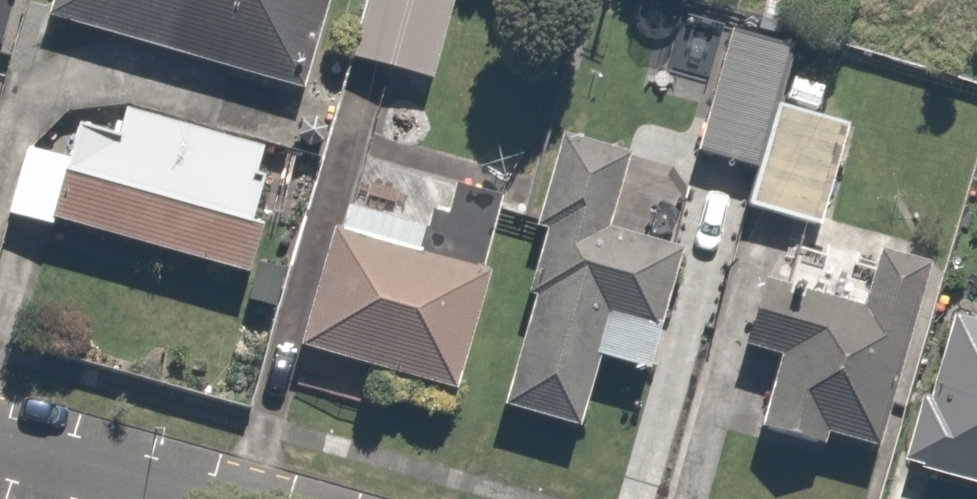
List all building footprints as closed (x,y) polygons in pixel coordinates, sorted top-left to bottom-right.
[(11,0),(0,0),(0,37),(11,0)] [(31,21),(285,97),(314,0),(38,0),(31,21)] [(445,0),(347,0),(327,59),(426,93),(457,4),(445,0)] [(761,104),(777,40),(712,23),(679,150),(745,166),(761,104)] [(0,189),(0,211),(241,283),(279,156),(70,94),(52,154),(14,143),(0,189)] [(810,231),(838,124),(761,104),(745,166),(733,211),(810,231)] [(621,161),(545,141),(506,291),(518,294),(488,411),(567,431),(586,361),(642,375),(677,238),(606,220),(621,161)] [(478,275),(326,222),(285,339),(437,393),(478,275)] [(766,363),(747,432),(812,450),(818,431),(861,443),(912,261),(859,246),(844,298),(742,270),(720,349),(766,363)] [(940,307),(895,453),(976,479),(976,318),(940,307)]
